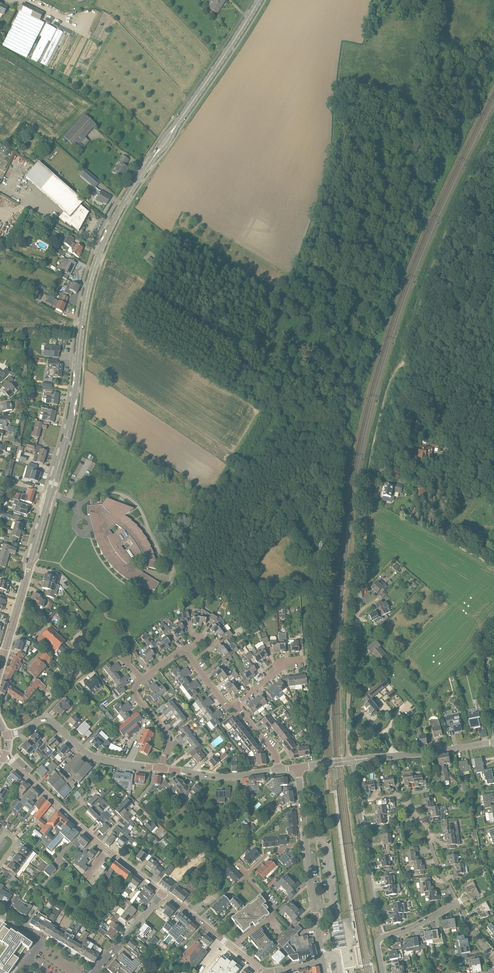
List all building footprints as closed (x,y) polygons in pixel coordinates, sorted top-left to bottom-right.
[(225,0),(215,0),(210,8),(217,13),(225,0)] [(27,58),(36,40),(44,23),(40,21),(44,13),(24,3),(20,11),(2,46),(27,58)] [(50,40),(56,29),(45,24),(40,35),(42,36),(31,58),(38,61),(49,40),(50,40)] [(42,63),(47,65),(58,39),(53,37),(42,63)] [(82,152),(90,142),(86,138),(97,125),(85,115),(65,138),(82,152)] [(127,163),(122,160),(121,163),(119,162),(112,172),(115,174),(123,179),(125,175),(125,174),(129,168),(125,166),(127,163)] [(83,201),(39,163),(40,162),(39,162),(25,178),(26,178),(65,211),(59,218),(59,217),(66,223),(65,223),(66,222),(71,227),(71,226),(72,225),(78,231),(77,230),(79,227),(80,227),(80,228),(89,212),(81,205),(84,202),(83,201)] [(96,188),(101,183),(86,170),(82,176),(96,188)] [(106,205),(111,197),(101,191),(96,200),(102,204),(103,202),(106,205)] [(79,258),(82,253),(81,253),(83,248),(73,243),(75,240),(65,235),(62,242),(65,244),(70,247),(72,248),(72,250),(72,251),(73,252),(72,254),(79,258)] [(64,257),(66,253),(58,249),(56,253),(64,257)] [(68,260),(64,258),(60,266),(64,268),(62,272),(70,276),(73,270),(72,269),(73,267),(74,267),(76,263),(68,260)] [(66,285),(64,289),(72,293),(72,292),(77,294),(80,287),(68,282),(66,286),(66,285)] [(38,301),(43,293),(38,291),(36,289),(34,292),(37,293),(34,298),(38,301)] [(46,302),(56,307),(59,301),(49,296),(46,302)] [(66,303),(62,301),(61,302),(60,301),(60,302),(59,301),(56,310),(62,313),(67,303),(66,303)] [(44,351),(44,357),(58,358),(59,352),(60,352),(60,347),(47,346),(47,351),(44,350),(44,351)] [(62,378),(63,365),(58,364),(58,361),(48,360),(48,368),(51,369),(50,376),(62,378)] [(0,370),(0,382),(10,372),(7,369),(3,373),(0,370)] [(14,393),(15,394),(18,391),(7,381),(2,386),(5,390),(3,392),(4,393),(9,397),(14,393)] [(52,393),(52,390),(45,389),(45,392),(44,392),(44,397),(47,397),(46,403),(57,405),(59,394),(52,393)] [(3,412),(12,410),(11,400),(4,402),(4,405),(1,405),(3,412)] [(53,423),(56,412),(41,408),(40,413),(44,414),(42,420),(41,423),(50,425),(50,422),(53,423)] [(12,418),(3,416),(2,419),(0,419),(0,428),(3,429),(3,427),(4,427),(5,422),(10,423),(12,418)] [(22,419),(17,440),(22,441),(27,421),(22,419)] [(46,429),(47,425),(42,424),(43,423),(31,421),(28,435),(39,438),(41,428),(46,429)] [(432,455),(433,447),(425,446),(425,449),(420,448),(419,457),(420,457),(420,461),(426,462),(427,457),(426,457),(427,454),(432,455)] [(40,450),(37,448),(35,455),(45,458),(47,451),(40,449),(40,450)] [(26,461),(28,457),(25,457),(20,455),(21,451),(19,450),(17,458),(26,461)] [(43,464),(45,458),(35,455),(33,462),(43,464)] [(10,478),(15,460),(9,459),(6,473),(5,476),(8,477),(10,478)] [(38,482),(40,474),(36,472),(37,469),(28,466),(26,472),(31,473),(29,479),(38,482)] [(402,492),(403,486),(395,484),(395,483),(389,482),(388,486),(386,486),(384,497),(384,500),(392,502),(394,500),(396,492),(395,492),(395,490),(402,492)] [(426,501),(430,489),(425,488),(426,483),(423,482),(419,498),(421,499),(426,501)] [(32,503),(35,491),(27,489),(26,495),(21,493),(21,494),(14,492),(13,495),(12,499),(20,501),(20,500),(24,501),(32,503)] [(113,505),(107,501),(107,500),(103,505),(87,506),(88,515),(91,515),(95,516),(99,517),(98,526),(96,525),(95,533),(94,533),(97,535),(97,540),(97,541),(100,542),(100,548),(103,549),(104,555),(103,555),(104,555),(107,556),(109,561),(108,562),(112,562),(114,567),(113,568),(117,568),(120,573),(119,573),(119,574),(123,573),(126,578),(125,578),(126,578),(129,578),(133,582),(132,582),(132,583),(136,582),(140,585),(139,586),(140,586),(143,585),(147,588),(147,589),(150,587),(155,590),(155,591),(159,583),(153,580),(147,576),(142,573),(137,569),(130,562),(134,559),(141,557),(142,560),(143,564),(144,569),(145,568),(148,569),(148,568),(157,570),(157,569),(154,567),(155,561),(155,562),(155,561),(152,559),(152,554),(153,554),(153,553),(150,552),(149,547),(150,546),(147,545),(146,539),(143,538),(141,533),(142,533),(141,532),(138,532),(136,527),(137,527),(136,526),(133,526),(130,521),(131,521),(130,521),(127,521),(124,517),(130,512),(128,513),(122,508),(123,507),(120,509),(115,504),(115,503),(113,505)] [(23,507),(24,503),(18,501),(17,506),(15,505),(13,513),(14,513),(22,515),(22,514),(26,515),(28,509),(23,507)] [(416,522),(420,510),(414,508),(411,520),(416,522)] [(21,532),(24,525),(21,524),(23,518),(7,514),(6,517),(15,520),(14,524),(15,524),(14,529),(21,532)] [(9,538),(5,537),(4,540),(15,543),(17,538),(19,539),(21,532),(14,529),(12,536),(10,535),(9,538)] [(16,549),(11,548),(12,547),(3,544),(0,554),(0,566),(5,567),(10,553),(15,554),(16,549)] [(59,581),(61,575),(54,573),(53,577),(45,575),(43,581),(44,582),(56,585),(56,584),(55,584),(56,581),(59,581)] [(380,591),(382,594),(383,593),(389,588),(393,583),(390,579),(385,584),(380,580),(378,582),(372,588),(378,594),(380,591)] [(9,583),(0,581),(0,593),(3,594),(4,590),(7,591),(9,583)] [(54,598),(56,592),(54,591),(56,585),(44,582),(43,588),(48,590),(46,596),(54,598)] [(44,605),(45,601),(41,600),(42,596),(33,594),(32,600),(36,601),(35,603),(38,604),(37,606),(43,607),(43,605),(44,605)] [(384,607),(382,602),(376,605),(378,609),(377,610),(378,610),(381,609),(383,613),(385,613),(386,614),(388,613),(385,606),(384,607)] [(209,618),(209,614),(202,609),(201,614),(199,626),(202,626),(202,623),(206,624),(207,618),(209,618)] [(383,613),(381,609),(378,610),(377,610),(376,611),(376,612),(369,616),(372,622),(380,618),(386,614),(385,613),(383,613)] [(199,626),(201,614),(198,614),(198,617),(194,616),(193,625),(199,626)] [(223,628),(226,626),(223,623),(221,624),(217,619),(215,622),(213,625),(214,626),(210,629),(214,634),(223,628)] [(182,634),(183,634),(181,631),(185,629),(183,626),(185,624),(182,620),(175,625),(182,634)] [(162,626),(167,631),(171,637),(173,635),(169,629),(167,627),(164,624),(162,626)] [(167,627),(169,629),(173,635),(174,635),(177,638),(182,634),(175,625),(174,626),(173,624),(167,627)] [(42,634),(37,640),(42,645),(47,640),(52,645),(50,647),(56,652),(58,650),(64,655),(69,649),(63,644),(65,642),(56,633),(58,631),(53,626),(43,635),(42,634)] [(171,637),(167,631),(162,626),(160,628),(164,633),(163,634),(168,639),(171,637)] [(220,638),(225,634),(227,632),(223,628),(214,634),(216,636),(218,634),(220,638)] [(279,653),(282,653),(286,653),(286,649),(285,645),(288,645),(287,642),(286,642),(286,633),(278,633),(278,641),(279,653)] [(167,649),(169,647),(167,645),(170,642),(168,639),(163,634),(164,635),(161,637),(160,636),(158,637),(160,640),(167,649)] [(148,646),(151,644),(147,639),(146,639),(144,636),(142,638),(148,646)] [(270,638),(270,641),(270,642),(269,644),(271,648),(273,648),(273,653),(279,653),(278,641),(276,641),(276,640),(276,638),(275,637),(271,637),(270,638)] [(288,645),(291,645),(291,652),(299,652),(299,648),(303,647),(303,639),(298,640),(298,641),(294,641),(294,640),(287,641),(287,642),(288,645)] [(162,653),(167,649),(160,640),(158,641),(155,644),(153,642),(151,644),(155,649),(158,647),(162,653)] [(25,655),(28,646),(29,647),(30,642),(25,641),(25,644),(24,643),(17,641),(14,650),(20,652),(21,652),(25,655)] [(226,645),(224,642),(215,649),(218,654),(228,647),(226,645)] [(387,655),(380,647),(382,646),(377,642),(368,650),(372,655),(373,654),(379,661),(387,655)] [(263,643),(258,644),(255,647),(257,650),(256,651),(263,661),(268,657),(265,652),(266,651),(263,645),(263,643)] [(230,656),(234,653),(233,650),(235,649),(231,644),(228,647),(218,654),(220,656),(222,654),(225,657),(228,654),(230,656)] [(152,661),(154,660),(152,657),(155,655),(149,648),(144,652),(152,661)] [(263,661),(256,651),(256,652),(253,649),(249,652),(251,655),(257,662),(260,660),(261,662),(263,661)] [(36,679),(52,660),(45,652),(27,671),(36,679)] [(147,665),(152,661),(144,652),(143,654),(140,656),(142,659),(147,665)] [(20,662),(14,658),(10,668),(15,672),(20,662),(20,661),(20,662),(20,661),(20,662)] [(253,678),(256,676),(254,673),(257,671),(249,661),(244,665),(246,668),(253,678)] [(108,675),(120,666),(117,663),(111,667),(109,664),(103,669),(108,675)] [(113,681),(119,676),(116,673),(122,669),(120,666),(108,675),(113,681)] [(222,670),(220,667),(213,672),(217,677),(226,670),(225,668),(222,670)] [(9,693),(13,688),(8,684),(15,672),(10,668),(3,683),(0,690),(0,693),(5,696),(6,693),(8,694),(9,693)] [(177,680),(189,671),(186,668),(180,672),(178,669),(172,673),(177,680)] [(248,685),(250,683),(249,681),(253,678),(246,668),(239,673),(244,679),(243,679),(248,685)] [(223,681),(230,675),(226,670),(217,677),(219,679),(221,677),(223,681)] [(182,686),(187,681),(185,678),(191,674),(189,671),(177,680),(182,686)] [(295,686),(302,685),(300,674),(294,675),(295,677),(294,677),(295,686)] [(303,676),(302,674),(300,674),(302,685),(305,685),(305,688),(311,687),(309,676),(306,677),(306,675),(303,676)] [(107,686),(97,675),(95,678),(94,676),(84,684),(93,694),(102,687),(104,689),(107,686)] [(126,681),(129,678),(127,675),(121,679),(119,676),(113,681),(118,687),(126,680),(126,681)] [(290,677),(290,676),(283,677),(288,687),(295,686),(294,677),(290,677)] [(282,692),(286,688),(288,687),(283,677),(278,681),(279,682),(276,684),(282,692)] [(384,678),(361,695),(367,704),(390,685),(384,678)] [(46,687),(44,685),(42,683),(37,679),(24,695),(13,688),(9,693),(8,694),(19,701),(20,701),(24,704),(28,700),(39,686),(43,690),(46,687)] [(123,688),(129,683),(126,681),(126,680),(118,687),(112,692),(117,698),(125,691),(123,688)] [(186,692),(198,683),(196,680),(190,684),(187,681),(182,686),(186,692)] [(233,685),(231,682),(224,687),(228,692),(237,684),(236,683),(233,685)] [(159,688),(155,683),(152,685),(161,696),(167,691),(162,686),(159,688)] [(191,698),(197,694),(195,691),(200,686),(198,683),(186,692),(191,698)] [(241,690),(237,684),(228,692),(230,694),(232,692),(234,695),(241,690)] [(276,685),(275,684),(270,687),(276,696),(279,699),(284,695),(282,692),(276,684),(276,685)] [(154,701),(161,696),(152,685),(149,688),(153,693),(150,696),(147,699),(150,703),(153,700),(154,701)] [(270,702),(276,696),(270,687),(268,689),(269,690),(266,692),(268,695),(266,696),(270,702)] [(256,698),(263,707),(270,702),(266,696),(263,698),(262,696),(259,698),(258,697),(256,698)] [(62,716),(67,710),(70,707),(67,705),(67,704),(67,699),(65,697),(60,702),(61,703),(56,708),(58,710),(57,711),(62,716)] [(200,709),(211,700),(209,697),(203,702),(201,699),(195,703),(200,709)] [(257,711),(263,707),(256,698),(251,702),(257,711)] [(165,716),(176,707),(171,700),(166,705),(168,708),(162,713),(165,716)] [(204,716),(210,711),(208,708),(214,704),(211,700),(200,709),(204,716)] [(119,714),(130,705),(128,702),(122,707),(120,704),(114,708),(119,714)] [(250,716),(253,715),(253,714),(257,711),(251,702),(249,704),(250,705),(247,707),(249,709),(246,711),(250,716)] [(373,702),(364,706),(369,712),(374,714),(375,716),(379,713),(377,711),(380,708),(378,706),(377,706),(373,702)] [(124,721),(130,716),(127,713),(133,708),(130,705),(119,714),(124,721)] [(175,717),(181,713),(176,707),(165,716),(167,719),(173,714),(175,717)] [(207,724),(208,722),(221,713),(219,710),(213,714),(210,711),(204,716),(202,717),(207,724)] [(471,729),(481,727),(479,718),(483,717),(482,711),(475,712),(475,714),(469,716),(470,721),(469,721),(471,729)] [(263,726),(274,718),(276,716),(273,712),(261,721),(263,724),(262,725),(263,726)] [(136,725),(142,719),(136,713),(116,730),(122,737),(125,734),(128,738),(140,729),(136,725)] [(175,728),(186,719),(181,713),(175,717),(178,720),(172,725),(175,728)] [(215,729),(217,727),(220,725),(218,722),(223,716),(221,713),(208,722),(214,729),(215,729)] [(28,715),(21,718),(23,723),(31,720),(28,715)] [(76,728),(81,723),(76,718),(77,717),(75,715),(70,720),(72,721),(70,723),(74,727),(74,726),(76,728)] [(454,718),(453,716),(445,718),(447,727),(451,726),(452,729),(454,728),(455,733),(462,731),(461,724),(462,724),(460,717),(454,718)] [(237,720),(235,718),(229,723),(227,720),(222,724),(224,726),(228,723),(231,728),(240,721),(238,720),(237,720)] [(268,730),(271,727),(277,722),(274,718),(263,726),(265,728),(266,727),(268,730)] [(273,732),(282,725),(280,723),(283,721),(281,719),(277,722),(271,727),(273,729),(272,730),(273,732)] [(235,732),(243,725),(240,721),(231,728),(235,732)] [(441,727),(439,721),(429,721),(431,730),(433,729),(435,738),(443,736),(441,727)] [(88,737),(91,733),(88,730),(90,728),(88,726),(88,725),(86,722),(85,723),(78,731),(83,735),(84,734),(88,737)] [(238,736),(245,730),(243,728),(244,727),(243,725),(235,732),(238,736)] [(284,727),(282,725),(273,732),(275,733),(276,733),(278,735),(288,727),(286,725),(284,727)] [(179,742),(190,733),(185,727),(179,731),(182,735),(176,739),(179,742)] [(280,740),(288,733),(286,731),(289,729),(288,727),(278,735),(279,737),(278,738),(280,740)] [(148,756),(151,747),(149,746),(154,734),(144,729),(137,743),(142,745),(139,752),(148,756)] [(247,732),(245,730),(238,736),(241,740),(249,733),(248,732),(247,732)] [(422,733),(422,730),(418,730),(419,738),(420,738),(420,742),(421,746),(428,745),(427,736),(424,736),(424,732),(422,733)] [(98,750),(103,744),(106,747),(112,741),(109,738),(106,741),(98,733),(94,737),(96,739),(92,744),(98,750)] [(189,744),(195,739),(190,733),(179,742),(181,745),(187,741),(189,744)] [(244,744),(251,738),(250,736),(251,735),(249,733),(241,740),(244,744)] [(290,736),(288,733),(280,740),(281,742),(282,741),(284,743),(292,737),(294,736),(293,734),(290,736)] [(38,748),(42,744),(40,741),(42,739),(36,734),(31,738),(34,740),(33,741),(36,744),(35,745),(38,748)] [(286,751),(294,744),(291,741),(294,739),(292,737),(284,743),(282,744),(284,747),(283,748),(286,751)] [(253,741),(251,738),(244,744),(247,748),(256,742),(254,740),(253,741)] [(59,744),(54,739),(48,744),(46,742),(38,749),(38,748),(35,751),(42,757),(45,754),(42,752),(46,749),(47,750),(47,749),(52,754),(55,751),(54,752),(52,750),(59,744)] [(197,751),(202,748),(200,746),(195,739),(189,744),(192,747),(186,751),(188,754),(195,749),(197,751)] [(250,752),(252,751),(259,746),(256,742),(247,748),(250,752)] [(30,755),(35,750),(26,743),(22,748),(30,755)] [(120,754),(122,748),(112,743),(109,749),(120,754)] [(292,759),(300,757),(297,743),(295,745),(296,747),(288,754),(292,759)] [(288,754),(296,747),(295,745),(294,744),(286,751),(288,754)] [(305,758),(307,757),(307,756),(310,756),(309,751),(312,750),(311,744),(308,744),(308,746),(303,747),(305,758)] [(61,758),(69,750),(64,745),(58,751),(57,753),(55,751),(52,754),(51,754),(55,758),(58,755),(61,758)] [(254,756),(256,756),(263,755),(262,750),(259,746),(252,751),(254,753),(254,756)] [(203,749),(200,751),(193,758),(198,763),(205,757),(206,758),(207,757),(209,755),(203,749)] [(213,755),(214,754),(213,753),(212,752),(209,755),(207,757),(211,761),(209,762),(213,767),(227,755),(225,753),(217,759),(213,755)] [(444,765),(443,761),(444,761),(443,756),(438,757),(442,783),(450,781),(449,778),(446,775),(446,768),(445,769),(444,765)] [(485,771),(482,758),(473,760),(474,767),(476,767),(477,774),(485,773),(485,772),(484,771),(485,771)] [(58,772),(49,780),(47,782),(53,788),(52,788),(58,794),(64,800),(74,788),(73,787),(77,783),(78,784),(92,769),(86,764),(85,765),(80,760),(68,774),(71,777),(67,780),(61,774),(58,772)] [(461,774),(469,772),(467,761),(459,762),(461,774)] [(49,775),(57,766),(53,762),(45,769),(42,767),(37,772),(42,777),(47,773),(49,775)] [(493,784),(493,779),(492,769),(485,771),(484,771),(485,772),(485,773),(486,781),(486,785),(493,784)] [(414,777),(413,771),(403,773),(405,786),(410,785),(409,783),(414,782),(414,777)] [(21,787),(25,783),(25,782),(21,778),(14,772),(8,778),(7,779),(13,785),(16,788),(19,789),(17,792),(21,787)] [(127,792),(131,793),(133,778),(130,777),(130,774),(126,773),(126,774),(116,773),(112,773),(111,779),(115,780),(115,781),(128,783),(127,792)] [(144,784),(146,775),(136,774),(135,783),(144,784)] [(259,788),(258,782),(265,781),(265,780),(268,779),(268,775),(264,776),(253,778),(254,783),(255,783),(255,785),(256,790),(259,788)] [(390,790),(390,788),(395,787),(394,782),(396,782),(395,776),(391,777),(391,779),(383,780),(385,790),(390,790)] [(423,778),(423,776),(414,777),(414,782),(415,787),(419,787),(419,784),(424,783),(424,785),(427,785),(426,777),(423,778)] [(457,786),(460,782),(453,776),(450,779),(457,786)] [(151,793),(159,786),(160,786),(166,780),(162,778),(162,777),(161,777),(155,777),(153,787),(149,790),(151,793)] [(254,783),(253,778),(248,778),(242,779),(243,785),(246,785),(246,787),(255,785),(255,783),(254,783)] [(279,779),(279,778),(274,779),(275,787),(271,790),(277,796),(283,791),(282,786),(288,785),(287,778),(279,779)] [(176,781),(175,779),(170,783),(167,780),(166,780),(160,786),(163,789),(166,787),(168,789),(170,788),(171,790),(168,793),(182,781),(177,780),(176,781)] [(379,787),(378,780),(377,780),(375,783),(366,784),(363,782),(362,783),(363,790),(366,790),(367,794),(371,793),(371,791),(376,790),(376,788),(379,787)] [(22,796),(31,786),(25,781),(25,782),(25,783),(21,787),(17,792),(22,796)] [(183,783),(182,781),(168,793),(171,797),(174,794),(174,793),(178,789),(178,790),(176,791),(179,795),(181,794),(182,796),(189,790),(189,789),(188,790),(185,787),(186,786),(185,786),(185,785),(184,783),(183,783)] [(195,798),(202,789),(196,785),(192,791),(191,792),(189,790),(182,796),(181,796),(183,799),(189,793),(195,798)] [(75,800),(81,796),(80,795),(84,792),(81,787),(78,790),(78,791),(72,796),(75,800)] [(8,791),(4,788),(0,794),(0,797),(3,799),(8,791)] [(40,795),(34,788),(30,791),(27,794),(22,801),(26,804),(24,806),(29,800),(27,799),(32,792),(36,796),(37,798),(40,795)] [(230,798),(230,788),(226,788),(226,792),(215,791),(215,800),(219,800),(225,800),(225,798),(230,798)] [(291,792),(291,788),(283,789),(284,792),(280,795),(282,797),(277,801),(279,803),(281,801),(282,801),(284,799),(293,798),(292,792),(291,792)] [(28,812),(33,806),(35,804),(32,801),(36,796),(32,792),(27,799),(29,800),(24,806),(23,808),(28,813),(28,812)] [(493,794),(481,796),(482,801),(483,800),(485,809),(492,808),(492,806),(491,803),(493,802),(493,798),(493,794)] [(100,800),(95,796),(93,797),(91,799),(90,798),(89,797),(89,798),(88,798),(88,799),(88,800),(89,801),(88,803),(92,807),(98,802),(100,800)] [(135,802),(129,796),(129,797),(115,811),(122,817),(124,819),(130,813),(131,812),(128,809),(135,802)] [(38,810),(46,800),(42,797),(35,804),(33,806),(28,812),(28,813),(30,814),(36,808),(38,810)] [(434,808),(433,798),(423,800),(423,805),(426,804),(426,809),(439,807),(434,808)] [(13,808),(14,806),(19,801),(17,799),(11,806),(13,808)] [(46,825),(47,824),(40,818),(51,805),(47,801),(29,823),(31,824),(35,819),(38,821),(36,823),(41,826),(40,827),(43,829),(40,832),(44,835),(43,837),(50,829),(46,825)] [(387,815),(385,805),(375,807),(376,811),(378,811),(379,816),(384,815),(387,815)] [(105,813),(98,806),(93,811),(91,809),(86,814),(95,823),(96,821),(99,818),(102,815),(104,813),(105,813)] [(440,817),(439,807),(426,809),(429,809),(429,814),(432,813),(432,818),(440,817)] [(293,813),(293,811),(288,811),(288,813),(287,813),(287,820),(296,819),(295,813),(293,813)] [(59,827),(62,830),(69,822),(58,812),(47,824),(46,825),(50,829),(43,837),(42,839),(49,846),(55,838),(50,833),(54,828),(56,830),(59,827)] [(108,820),(110,818),(105,813),(104,813),(102,815),(99,818),(96,821),(99,824),(100,823),(103,826),(106,822),(108,820)] [(128,823),(134,816),(130,813),(124,819),(128,823)] [(384,815),(379,816),(374,817),(375,821),(377,821),(378,826),(386,825),(384,815)] [(114,822),(111,819),(110,818),(108,820),(106,822),(103,826),(102,827),(103,828),(102,829),(100,829),(99,831),(103,835),(110,829),(113,825),(112,824),(114,822)] [(288,829),(295,828),(295,825),(296,825),(296,819),(287,820),(288,829)] [(459,834),(458,825),(457,821),(444,823),(445,826),(443,827),(444,832),(446,831),(446,836),(459,834)] [(74,827),(69,822),(62,830),(55,838),(47,848),(51,852),(64,839),(69,844),(79,833),(75,830),(75,831),(73,829),(74,827)] [(151,824),(149,822),(144,826),(151,832),(156,827),(153,823),(151,824)] [(128,823),(120,833),(123,835),(122,837),(122,836),(116,843),(119,845),(118,846),(122,849),(127,842),(130,844),(134,840),(125,833),(131,825),(128,823)] [(117,836),(122,830),(117,826),(112,832),(113,833),(105,844),(109,847),(116,838),(117,835),(117,836)] [(295,837),(295,834),(297,834),(296,828),(295,828),(288,829),(288,836),(289,835),(290,837),(295,837)] [(41,838),(43,835),(36,829),(32,834),(35,836),(36,834),(41,838)] [(392,844),(391,834),(381,836),(381,840),(384,840),(384,845),(392,844)] [(461,845),(459,834),(446,836),(444,836),(445,841),(447,841),(448,845),(447,845),(448,850),(456,849),(455,845),(458,844),(458,846),(461,845)] [(90,842),(82,835),(78,840),(78,839),(73,845),(77,848),(79,846),(84,849),(90,842)] [(286,837),(285,835),(278,836),(278,838),(279,844),(279,845),(285,844),(285,842),(288,842),(287,837),(286,837)] [(277,838),(277,837),(270,838),(271,847),(277,846),(276,844),(279,844),(278,838),(277,838)] [(271,847),(270,838),(263,839),(263,840),(261,840),(262,846),(265,846),(265,847),(271,847)] [(197,845),(194,842),(189,847),(193,850),(197,845)] [(34,852),(27,846),(25,849),(22,847),(19,851),(20,852),(19,853),(21,854),(20,855),(28,860),(34,852)] [(152,857),(157,849),(153,846),(151,849),(152,849),(150,852),(144,848),(141,852),(142,852),(136,858),(142,862),(147,856),(148,854),(152,857)] [(416,857),(415,852),(418,851),(418,847),(411,848),(411,852),(408,853),(409,863),(414,862),(421,861),(419,861),(418,856),(416,857)] [(255,849),(254,848),(249,853),(255,860),(259,856),(258,854),(260,852),(256,849),(255,849)] [(97,854),(92,850),(88,853),(85,851),(82,854),(75,861),(73,862),(77,866),(75,869),(82,876),(88,868),(87,867),(97,854)] [(75,861),(82,854),(79,851),(72,857),(75,861)] [(297,859),(290,852),(288,854),(287,855),(285,854),(278,860),(282,865),(283,865),(286,869),(297,859)] [(251,864),(255,860),(249,853),(243,858),(244,859),(243,860),(247,864),(249,862),(251,864)] [(19,857),(16,855),(13,859),(14,859),(13,861),(15,862),(14,864),(21,869),(28,860),(20,855),(19,857)] [(384,856),(384,858),(379,858),(380,863),(382,862),(383,868),(391,866),(390,863),(391,863),(390,855),(384,856)] [(459,862),(458,855),(447,856),(448,861),(450,861),(451,866),(456,865),(464,864),(464,861),(459,862)] [(158,877),(164,870),(159,866),(157,864),(159,860),(154,856),(151,859),(145,867),(153,874),(158,877)] [(270,862),(269,860),(264,864),(264,863),(261,866),(262,867),(258,870),(254,874),(259,879),(262,877),(263,879),(276,866),(271,861),(270,862)] [(422,866),(421,861),(414,862),(415,870),(412,873),(412,876),(425,875),(424,870),(425,870),(424,865),(422,866)] [(13,864),(11,862),(7,867),(8,867),(7,868),(9,870),(7,872),(15,878),(21,869),(14,864),(13,864)] [(115,863),(107,873),(104,877),(102,880),(105,882),(107,879),(109,880),(112,876),(114,877),(115,876),(118,878),(118,879),(124,883),(131,874),(115,863)] [(454,878),(456,878),(462,877),(462,874),(465,873),(464,864),(456,865),(456,870),(454,870),(454,874),(453,875),(454,878)] [(51,865),(44,872),(49,877),(56,870),(51,865)] [(168,877),(175,868),(171,865),(164,874),(168,877)] [(229,877),(235,871),(234,870),(235,869),(231,865),(224,871),(229,877)] [(241,876),(237,871),(236,872),(235,871),(229,877),(234,881),(232,883),(233,885),(235,882),(236,882),(238,880),(241,878),(240,877),(241,876)] [(294,884),(286,876),(278,883),(276,881),(273,884),(290,899),(296,894),(294,891),(300,885),(297,882),(294,884)] [(135,877),(121,895),(130,902),(139,891),(130,902),(126,898),(131,891),(130,891),(133,888),(135,890),(141,882),(135,877)] [(393,886),(392,877),(382,878),(382,882),(385,882),(385,887),(388,886),(388,887),(393,886),(395,885),(393,886)] [(168,881),(164,878),(159,884),(169,892),(172,888),(176,884),(174,882),(169,879),(168,881)] [(431,887),(430,882),(430,878),(419,879),(421,893),(424,893),(429,892),(434,891),(433,887),(431,887)] [(480,894),(475,886),(476,886),(474,882),(464,887),(466,891),(467,891),(468,893),(467,894),(471,899),(480,894)] [(386,896),(396,894),(396,891),(400,890),(399,885),(395,885),(393,886),(388,887),(388,891),(386,892),(386,896)] [(113,895),(118,889),(115,886),(112,890),(112,891),(110,893),(113,895)] [(152,893),(152,891),(146,886),(141,893),(139,891),(130,902),(132,903),(133,904),(137,898),(140,900),(141,900),(144,902),(146,900),(149,902),(154,895),(153,893),(152,893)] [(178,888),(172,895),(183,904),(189,897),(178,888)] [(437,896),(436,891),(434,891),(429,892),(430,902),(440,901),(439,896),(437,896)] [(12,896),(7,893),(2,901),(7,904),(9,901),(12,903),(15,897),(12,896)] [(131,917),(136,911),(130,906),(132,903),(130,902),(121,895),(119,897),(130,906),(125,912),(131,917)] [(236,898),(235,897),(234,896),(233,896),(231,895),(230,895),(229,895),(228,896),(227,896),(226,897),(225,897),(230,903),(237,911),(239,913),(232,919),(232,920),(236,917),(238,914),(240,913),(241,912),(241,913),(250,905),(249,904),(246,907),(246,908),(245,908),(243,906),(243,905),(236,898)] [(265,907),(263,905),(266,903),(260,895),(256,898),(257,900),(250,906),(250,905),(241,913),(241,912),(240,913),(238,914),(236,917),(232,920),(235,923),(236,922),(242,929),(240,930),(243,933),(251,927),(249,926),(253,923),(255,927),(259,924),(258,922),(265,917),(266,918),(269,915),(266,911),(268,909),(265,906),(265,907)] [(20,913),(24,906),(19,903),(21,900),(16,896),(15,897),(12,903),(14,904),(16,905),(14,909),(17,910),(16,911),(20,913)] [(226,907),(230,903),(225,897),(224,896),(220,900),(226,907)] [(222,911),(226,907),(220,900),(215,904),(222,911)] [(31,916),(34,910),(31,908),(32,907),(29,905),(27,904),(28,902),(28,901),(24,906),(20,913),(23,915),(26,916),(28,914),(31,916)] [(298,911),(290,902),(279,913),(294,926),(300,920),(297,918),(304,912),(301,909),(298,911)] [(490,910),(486,902),(481,905),(481,906),(480,905),(479,905),(480,907),(475,909),(477,913),(478,914),(479,916),(480,916),(482,919),(484,917),(485,918),(488,917),(486,912),(490,910)] [(176,910),(168,903),(163,909),(165,911),(163,914),(169,919),(172,916),(176,910)] [(58,916),(62,909),(56,904),(51,912),(58,916)] [(222,911),(215,904),(211,908),(211,909),(217,916),(218,915),(222,911)] [(406,913),(405,904),(391,905),(392,910),(394,909),(395,914),(400,914),(406,913)] [(51,937),(56,930),(55,930),(57,928),(52,925),(58,916),(51,912),(48,918),(46,921),(40,931),(47,934),(47,933),(49,935),(49,934),(52,936),(51,937)] [(120,917),(121,917),(120,917),(127,923),(131,917),(125,912),(120,917)] [(48,918),(39,913),(36,918),(34,917),(30,924),(40,931),(46,921),(48,918)] [(169,932),(177,939),(179,938),(181,935),(182,934),(184,931),(185,932),(192,923),(181,913),(176,918),(179,921),(176,925),(170,920),(163,928),(169,933),(169,932)] [(400,914),(395,914),(390,915),(390,919),(393,919),(393,924),(401,923),(400,914)] [(118,934),(118,933),(121,929),(117,926),(119,922),(117,920),(115,918),(109,925),(111,927),(110,927),(117,933),(118,934)] [(450,929),(457,928),(455,920),(448,921),(450,929)] [(443,930),(450,929),(448,921),(442,922),(443,930)] [(17,963),(19,960),(17,959),(26,947),(29,950),(32,945),(29,943),(30,941),(3,923),(0,928),(0,972),(10,972),(17,963)] [(68,948),(77,933),(81,926),(77,923),(75,927),(70,935),(68,933),(68,931),(67,931),(66,932),(60,943),(68,948)] [(187,939),(197,928),(192,923),(185,932),(184,931),(182,934),(185,936),(185,937),(187,939)] [(283,948),(290,941),(293,938),(302,929),(298,925),(293,930),(290,927),(276,942),(280,945),(283,948)] [(153,932),(146,926),(142,931),(141,933),(140,933),(142,935),(138,939),(144,945),(147,941),(146,940),(153,932)] [(107,932),(101,927),(97,931),(103,936),(105,934),(112,939),(117,933),(110,927),(107,932)] [(66,932),(61,929),(59,932),(56,930),(51,937),(60,943),(66,932)] [(68,948),(78,953),(89,934),(90,931),(86,929),(85,931),(84,931),(82,935),(77,933),(68,948)] [(269,942),(267,940),(268,940),(259,929),(248,938),(260,952),(255,957),(260,962),(275,946),(270,941),(269,942)] [(425,934),(424,931),(420,932),(421,938),(423,938),(424,942),(433,940),(431,932),(425,934)] [(438,935),(438,931),(431,932),(433,940),(433,944),(443,943),(442,934),(438,935)] [(83,956),(89,947),(88,947),(90,943),(85,940),(89,934),(78,953),(83,956)] [(293,938),(290,941),(291,945),(295,944),(296,950),(313,946),(312,939),(308,939),(307,936),(294,939),(293,938)] [(465,940),(465,936),(457,937),(458,941),(456,942),(457,948),(458,948),(469,946),(468,940),(465,940)] [(186,966),(194,972),(208,954),(206,952),(213,943),(205,937),(199,945),(195,942),(182,959),(188,963),(186,966)] [(419,942),(418,938),(412,939),(413,948),(419,947),(420,950),(423,950),(422,941),(419,942)] [(414,951),(413,948),(412,939),(405,941),(406,944),(402,945),(404,951),(407,951),(407,952),(414,951)] [(139,959),(144,953),(141,951),(139,953),(139,952),(140,951),(136,947),(137,946),(132,941),(128,945),(133,950),(134,950),(134,951),(132,953),(138,957),(137,958),(139,959)] [(290,941),(283,948),(294,962),(297,959),(297,961),(299,961),(317,956),(314,946),(313,946),(296,950),(292,951),(291,945),(290,941)] [(391,960),(398,959),(397,951),(403,950),(401,942),(398,943),(398,946),(393,947),(394,952),(391,952),(391,956),(390,956),(391,960)] [(94,963),(99,956),(102,950),(90,943),(88,947),(89,947),(83,956),(94,963)] [(467,958),(466,953),(470,953),(469,946),(458,948),(459,955),(460,955),(461,958),(462,957),(462,959),(467,958)] [(279,963),(285,957),(279,951),(280,951),(278,950),(276,952),(277,952),(272,957),(275,960),(274,961),(274,962),(275,963),(276,964),(277,964),(278,963),(279,963)] [(122,953),(107,969),(112,972),(133,972),(142,962),(139,959),(137,958),(132,961),(122,953)] [(241,969),(232,961),(231,963),(222,956),(209,972),(237,972),(241,969)] [(475,957),(467,958),(462,959),(462,962),(469,961),(470,967),(480,966),(479,959),(476,960),(475,957)] [(393,972),(404,970),(403,963),(396,965),(396,967),(392,968),(393,972)]
